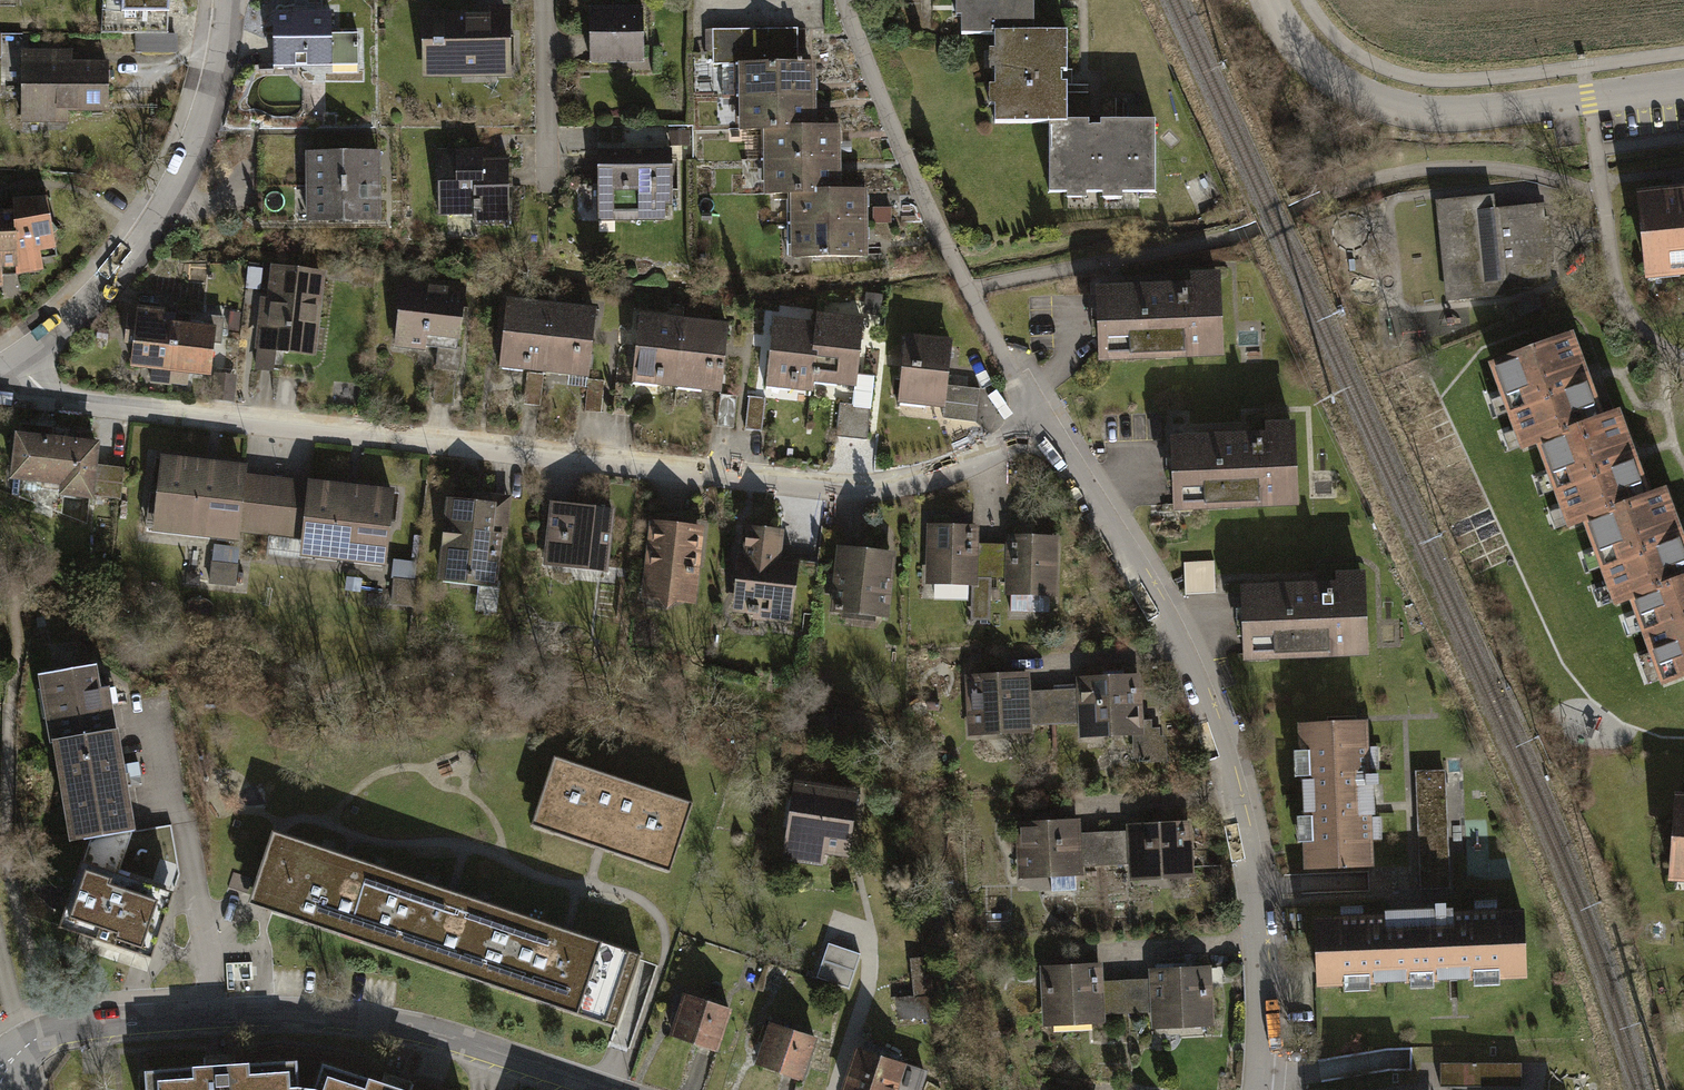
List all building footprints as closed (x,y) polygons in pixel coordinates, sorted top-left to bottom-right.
[(121,10),(168,10),(169,0),(121,0),(121,10)] [(962,36),(993,36),(1032,36),(1032,0),(955,0),(955,17),(962,17),(962,36)] [(645,3),(589,4),(590,59),(626,58),(626,67),(645,67),(645,3)] [(331,6),(272,7),(274,67),(359,65),(358,28),(331,28),(331,6)] [(425,10),(426,75),(510,73),(509,8),(425,10)] [(717,60),(798,57),(797,24),(713,28),(714,60),(717,60)] [(177,34),(136,34),(136,52),(177,52),(177,34)] [(993,106),(993,124),(1047,125),(1063,125),(1063,87),(1057,87),(1057,74),(1063,74),(1063,36),(1032,36),(993,36),(993,48),(986,48),(986,70),(993,70),(993,84),(986,84),(986,105),(993,106)] [(107,108),(107,61),(70,61),(70,51),(21,51),(21,119),(68,119),(68,108),(107,108)] [(718,93),(740,92),(812,90),(811,56),(798,57),(717,60),(718,93)] [(740,92),(741,126),(764,125),(813,123),(812,90),(740,92)] [(672,160),(691,159),(690,121),(666,122),(666,146),(672,146),(672,156),(672,160)] [(764,125),(766,158),(837,155),(836,122),(813,123),(764,125)] [(1120,195),(1152,195),(1153,125),(1099,125),(1099,131),(1086,131),(1086,125),(1063,125),(1047,125),(1047,194),(1065,194),(1065,201),(1083,201),(1083,194),(1101,195),(1101,201),(1120,201),(1120,195)] [(439,147),(440,211),(473,210),(473,221),(510,221),(510,155),(482,155),(482,141),(456,141),(456,147),(439,147)] [(308,180),(380,181),(381,147),(308,146),(308,180)] [(766,158),(767,191),(790,190),(839,189),(837,155),(766,158)] [(672,156),(598,157),(599,218),(673,217),(672,160),(672,156)] [(308,180),(308,219),(380,219),(380,181),(308,180)] [(1683,271),(1683,182),(1646,185),(1653,274),(1683,271)] [(790,190),(791,224),(863,221),(862,188),(839,189),(790,190)] [(16,257),(17,272),(43,269),(41,241),(54,239),(47,190),(12,193),(13,204),(16,257)] [(1494,193),(1438,198),(1446,298),(1502,293),(1501,278),(1552,274),(1546,201),(1495,205),(1494,193)] [(2,282),(2,258),(16,257),(13,204),(0,204),(0,282),(2,282)] [(791,224),(793,257),(865,254),(863,221),(791,224)] [(276,351),(315,355),(323,272),(272,267),(269,294),(261,294),(254,364),(274,366),(276,351)] [(1097,284),(1099,358),(1223,355),(1221,269),(1190,270),(1190,282),(1097,284)] [(438,348),(436,371),(457,373),(462,374),(465,347),(457,346),(464,281),(402,275),(395,344),(438,348)] [(882,290),(866,289),(864,313),(880,315),(882,290)] [(500,363),(526,366),(546,368),(554,300),(508,294),(500,363)] [(568,387),(587,390),(588,379),(597,304),(554,300),(546,368),(570,371),(568,387)] [(151,380),(169,381),(175,317),(162,316),(163,303),(136,301),(135,310),(126,309),(123,339),(132,340),(130,363),(153,365),(151,380)] [(817,316),(811,379),(854,383),(852,405),(870,407),(873,373),(855,372),(861,313),(817,308),(817,316)] [(683,313),(639,309),(632,382),(675,386),(683,313)] [(774,312),(767,386),(809,390),(811,379),(817,316),(774,312)] [(175,317),(169,381),(186,383),(188,369),(210,372),(213,341),(220,342),(222,315),(207,313),(207,320),(175,317)] [(683,313),(675,386),(720,390),(727,318),(683,313)] [(229,316),(227,332),(238,333),(240,317),(229,316)] [(906,330),(899,400),(944,404),(946,384),(951,335),(906,330)] [(1489,363),(1520,448),(1539,441),(1598,420),(1567,334),(1489,363)] [(542,404),(546,368),(526,366),(522,401),(542,404)] [(234,373),(215,371),(212,396),(232,398),(234,373)] [(453,407),(457,373),(436,371),(432,405),(453,407)] [(604,381),(588,379),(587,390),(584,412),(600,414),(604,381)] [(975,422),(978,388),(946,384),(944,404),(942,418),(975,422)] [(736,398),(721,396),(718,427),(733,428),(736,398)] [(765,398),(748,397),(746,430),(763,431),(765,398)] [(867,441),(870,407),(852,405),(840,404),(837,438),(867,441)] [(1539,441),(1570,526),(1584,521),(1648,498),(1617,413),(1598,420),(1539,441)] [(1174,435),(1176,509),(1300,506),(1298,420),(1266,420),(1266,432),(1174,435)] [(98,437),(16,429),(11,477),(60,482),(59,491),(119,497),(122,468),(96,466),(98,437)] [(247,463),(159,453),(150,532),(237,542),(238,535),(268,538),(275,480),(245,476),(247,463)] [(275,480),(268,538),(300,542),(299,555),(383,565),(392,489),(307,479),(307,484),(275,480)] [(1616,606),(1632,600),(1683,581),(1683,551),(1662,492),(1648,498),(1584,521),(1616,606)] [(501,503),(448,496),(437,582),(479,587),(476,611),(497,613),(500,589),(491,588),(501,503)] [(615,507),(550,499),(542,567),(607,574),(615,507)] [(669,518),(650,516),(641,594),(660,596),(667,607),(677,598),(697,601),(706,523),(688,521),(679,511),(669,518)] [(739,552),(733,609),(755,612),(754,619),(791,624),(799,559),(781,557),(785,525),(748,520),(744,553),(739,552)] [(976,525),(926,523),(923,580),(973,582),(975,544),(976,525)] [(1007,545),(1005,583),(1005,595),(1011,595),(1010,614),(1049,615),(1050,597),(1055,597),(1058,533),(1007,531),(1007,545)] [(895,550),(838,543),(829,614),(887,620),(895,550)] [(975,544),(973,582),(972,618),(987,619),(989,583),(991,544),(975,544)] [(991,544),(989,583),(1005,583),(1007,545),(991,544)] [(213,547),(209,583),(234,585),(239,550),(213,547)] [(1214,564),(1185,565),(1185,596),(1215,595),(1214,564)] [(1244,585),(1246,659),(1370,656),(1367,570),(1336,570),(1336,582),(1244,585)] [(412,582),(392,579),(389,608),(409,610),(412,582)] [(1663,685),(1683,678),(1683,581),(1632,600),(1663,685)] [(55,742),(117,731),(109,686),(100,688),(96,664),(46,673),(49,687),(38,689),(43,719),(46,718),(50,743),(55,742)] [(965,674),(967,735),(1031,733),(1031,727),(1030,693),(1029,672),(965,674)] [(1150,723),(1143,723),(1141,677),(1078,679),(1078,692),(1079,725),(1080,741),(1132,740),(1133,764),(1167,763),(1166,731),(1150,732),(1150,723)] [(1055,726),(1079,725),(1078,692),(1054,693),(1055,726)] [(1054,693),(1030,693),(1031,727),(1055,726),(1054,693)] [(1305,843),(1306,873),(1373,871),(1373,848),(1383,848),(1382,818),(1372,818),(1371,785),(1381,785),(1380,753),(1370,753),(1369,726),(1302,728),(1303,753),(1297,753),(1297,779),(1303,779),(1304,818),(1299,818),(1300,844),(1305,843)] [(90,838),(134,830),(117,731),(55,742),(72,841),(90,838)] [(944,748),(954,759),(962,751),(952,741),(944,748)] [(554,756),(531,825),(670,872),(693,803),(554,756)] [(1448,770),(1415,771),(1419,890),(1452,889),(1448,770)] [(858,788),(795,778),(783,859),(824,865),(826,854),(848,857),(858,788)] [(1683,884),(1683,798),(1676,798),(1670,883),(1683,884)] [(1015,822),(1017,883),(1051,882),(1052,895),(1081,894),(1081,870),(1080,837),(1079,820),(1015,822)] [(1130,869),(1130,885),(1193,883),(1191,821),(1128,823),(1128,835),(1130,869)] [(59,927),(152,958),(173,892),(118,874),(134,830),(90,838),(59,927)] [(404,875),(272,831),(248,903),(380,948),(404,875)] [(1105,870),(1130,869),(1128,835),(1104,836),(1105,870)] [(1104,836),(1080,837),(1081,870),(1105,870),(1104,836)] [(404,875),(380,948),(485,983),(509,910),(404,875)] [(1342,920),(1317,920),(1319,986),(1347,985),(1347,993),(1373,992),(1373,984),(1411,983),(1411,991),(1436,991),(1436,982),(1475,981),(1475,990),(1502,989),(1501,980),(1527,980),(1525,914),(1499,915),(1499,905),(1475,905),(1475,916),(1451,916),(1450,904),(1437,904),(1438,917),(1365,919),(1365,910),(1342,910),(1342,920)] [(509,910),(485,983),(616,1027),(641,955),(509,910)] [(821,978),(854,988),(865,953),(832,943),(821,978)] [(1036,962),(1038,1022),(1102,1020),(1102,1014),(1101,980),(1100,960),(1036,962)] [(1150,1013),(1151,1029),(1214,1027),(1212,965),(1149,967),(1149,979),(1150,1013)] [(1126,1013),(1150,1013),(1149,979),(1125,980),(1126,1013)] [(1125,980),(1101,980),(1102,1014),(1126,1013),(1125,980)] [(686,993),(672,1037),(717,1051),(731,1008),(686,993)] [(899,997),(901,1022),(929,1019),(927,995),(899,997)] [(770,1024),(756,1067),(801,1082),(815,1038),(770,1024)] [(845,1089),(894,1089),(903,1062),(858,1048),(845,1089)] [(1326,1076),(1416,1071),(1415,1051),(1325,1055),(1326,1076)] [(305,1089),(298,1089),(297,1066),(234,1069),(234,1061),(210,1062),(211,1070),(147,1073),(147,1089),(305,1089)] [(894,1089),(921,1089),(927,1070),(903,1062),(894,1089)] [(1446,1066),(1446,1088),(1526,1088),(1526,1067),(1446,1066)] [(406,1087),(383,1079),(381,1087),(320,1068),(312,1089),(405,1089),(406,1087)]
